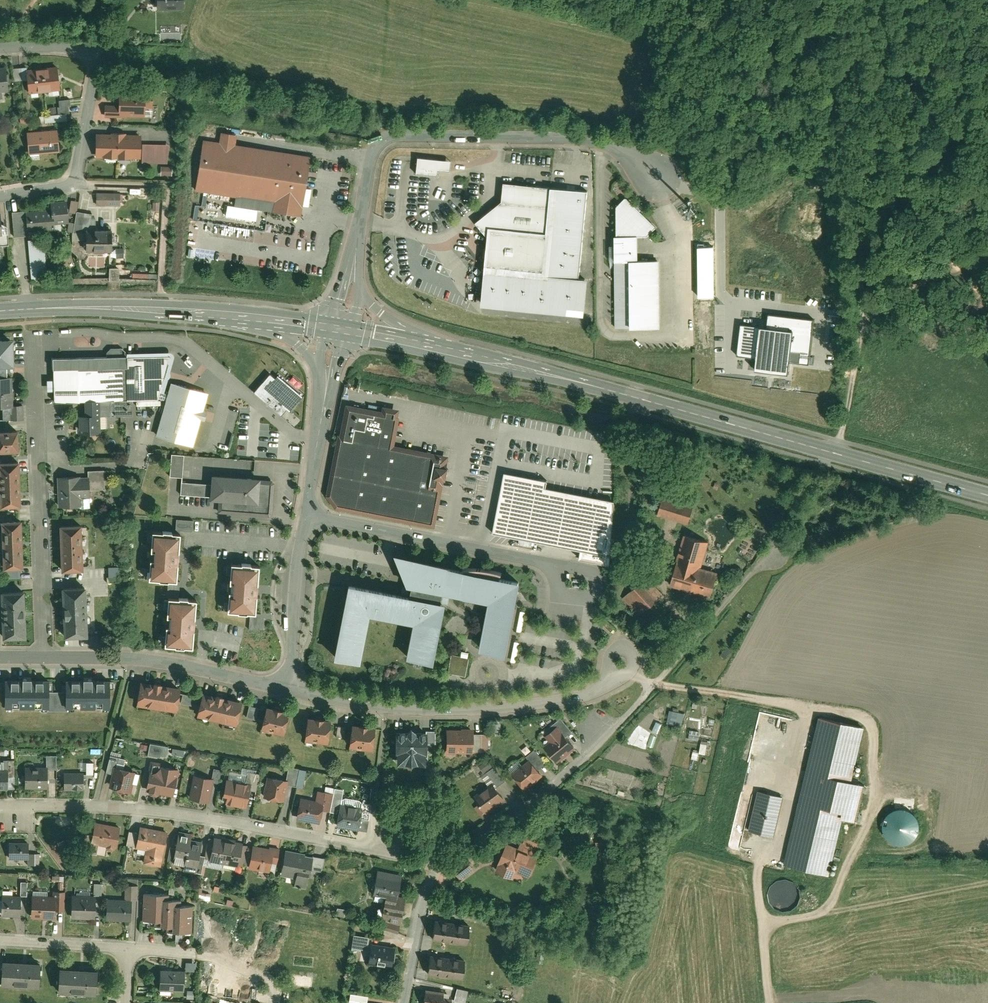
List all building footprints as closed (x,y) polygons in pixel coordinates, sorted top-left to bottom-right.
[(157,9),(184,8),(184,0),(156,0),(157,9)] [(2,98),(1,90),(9,90),(6,64),(0,64),(0,98),(2,98)] [(58,65),(27,68),(27,66),(20,67),(21,81),(28,80),(30,93),(39,92),(39,90),(50,89),(50,91),(60,90),(58,65)] [(13,82),(21,81),(20,67),(12,68),(13,82)] [(158,80),(159,90),(167,90),(167,80),(158,80)] [(105,103),(104,117),(153,118),(153,90),(120,90),(119,104),(105,103)] [(58,114),(66,113),(71,112),(70,99),(59,100),(60,106),(58,107),(58,114)] [(40,116),(40,123),(67,120),(66,113),(58,114),(40,116)] [(29,154),(58,152),(56,128),(27,131),(29,154)] [(111,133),(96,132),(95,158),(140,159),(140,164),(167,165),(170,144),(141,142),(141,134),(126,133),(127,132),(111,131),(111,133)] [(300,215),(309,156),(235,144),(237,133),(220,131),(219,142),(202,139),(194,191),(272,203),(271,211),(300,215)] [(448,158),(414,155),(412,175),(434,177),(435,169),(447,171),(448,158)] [(171,167),(161,167),(161,175),(170,176),(171,167)] [(549,274),(553,231),(551,231),(555,186),(505,181),(504,200),(477,221),(490,236),(486,268),(549,274)] [(485,288),(483,302),(586,312),(589,278),(581,277),(589,189),(555,186),(551,231),(553,231),(549,274),(486,268),(485,288)] [(122,192),(96,192),(96,206),(122,206),(122,192)] [(646,234),(653,227),(623,196),(613,206),(614,234),(611,234),(612,327),(658,327),(657,258),(636,258),(635,234),(645,234),(646,234)] [(51,201),(52,208),(11,212),(13,237),(27,236),(27,232),(54,229),(53,225),(69,224),(67,200),(51,201)] [(76,215),(76,211),(78,201),(71,200),(68,214),(76,215)] [(95,228),(93,228),(95,214),(76,211),(76,215),(74,225),(69,224),(68,233),(72,233),(72,242),(83,242),(83,250),(86,250),(86,251),(112,251),(112,228),(106,228),(106,226),(95,226),(95,228)] [(44,239),(28,240),(31,281),(48,280),(44,239)] [(124,247),(115,248),(115,258),(124,258),(124,247)] [(815,315),(767,308),(765,324),(740,320),(735,357),(755,361),(754,372),(793,378),(794,364),(814,367),(820,316),(815,315)] [(830,309),(828,319),(839,320),(840,310),(830,309)] [(7,374),(7,365),(14,365),(14,336),(0,336),(0,374),(7,374)] [(167,394),(164,393),(174,357),(174,354),(171,352),(168,351),(126,352),(121,347),(110,348),(106,352),(106,356),(53,357),(54,380),(46,380),(47,390),(54,390),(55,401),(87,400),(87,412),(99,412),(99,415),(112,415),(112,409),(115,409),(116,415),(134,415),(134,400),(155,399),(165,402),(167,394)] [(2,405),(2,420),(22,419),(22,405),(13,405),(12,374),(7,374),(0,374),(0,405),(2,405)] [(268,374),(251,392),(279,416),(286,410),(288,411),(291,414),(303,399),(277,375),(273,378),(268,374)] [(171,381),(167,394),(165,402),(155,436),(192,447),(200,419),(205,421),(207,411),(203,410),(208,392),(171,381)] [(331,508),(430,527),(442,465),(444,454),(391,443),(397,413),(395,413),(396,406),(379,403),(378,409),(343,403),(336,436),(335,436),(323,495),(331,508)] [(79,412),(79,432),(99,432),(99,415),(99,412),(87,412),(79,412)] [(18,427),(0,428),(0,452),(19,452),(18,427)] [(171,456),(170,478),(182,479),(183,456),(171,456)] [(0,459),(0,505),(0,507),(22,506),(20,458),(0,459)] [(80,475),(57,475),(58,507),(79,506),(79,508),(90,508),(90,490),(104,489),(104,469),(87,470),(87,476),(80,476),(80,475)] [(256,477),(257,474),(211,471),(210,483),(181,481),(181,495),(216,497),(215,511),(270,515),(272,482),(269,478),(256,477)] [(499,531),(586,549),(584,558),(616,564),(619,499),(615,498),(552,486),(553,479),(517,472),(511,471),(499,531)] [(685,524),(692,501),(659,492),(653,515),(685,524)] [(22,517),(1,518),(2,568),(23,568),(22,517)] [(82,521),(59,522),(61,572),(84,572),(82,521)] [(176,527),(175,535),(181,536),(192,536),(192,528),(176,527)] [(177,583),(181,536),(175,535),(153,533),(153,536),(150,536),(149,545),(152,545),(150,572),(148,572),(147,579),(150,579),(150,581),(168,582),(177,583)] [(673,561),(666,586),(708,597),(715,572),(698,567),(705,540),(682,534),(675,561),(673,561)] [(403,589),(405,590),(403,598),(344,587),(331,661),(358,666),(366,621),(409,629),(403,661),(429,666),(441,604),(436,603),(437,596),(487,606),(477,654),(503,660),(519,582),(389,556),(396,573),(403,589)] [(109,575),(118,575),(118,566),(109,566),(109,575)] [(256,615),(260,568),(232,566),(232,568),(229,568),(228,577),(231,577),(229,605),(227,604),(226,611),(229,611),(229,613),(250,615),(256,615)] [(21,577),(20,569),(7,570),(8,578),(21,577)] [(637,616),(660,596),(645,578),(622,598),(637,616)] [(166,599),(168,600),(179,601),(180,584),(177,583),(168,582),(166,599)] [(86,583),(61,584),(63,637),(88,636),(86,583)] [(25,588),(0,588),(2,638),(26,637),(25,588)] [(192,650),(196,602),(179,601),(168,600),(168,602),(165,602),(164,611),(167,611),(165,638),(162,638),(162,645),(165,645),(165,647),(192,650)] [(256,615),(250,615),(248,632),(259,632),(260,616),(256,615)] [(725,657),(730,651),(724,645),(719,651),(725,657)] [(462,651),(462,655),(450,654),(449,673),(467,675),(469,652),(462,651)] [(6,680),(6,706),(49,706),(49,691),(50,680),(6,680)] [(65,691),(66,709),(109,709),(109,689),(113,689),(112,680),(65,681),(65,691)] [(154,682),(141,680),(137,705),(177,711),(178,704),(180,693),(181,686),(163,684),(163,681),(155,680),(154,682)] [(49,691),(49,706),(49,710),(66,710),(66,709),(65,691),(49,691)] [(217,695),(203,691),(201,698),(199,709),(197,716),(233,725),(239,700),(225,697),(226,694),(217,692),(217,695)] [(201,698),(180,693),(178,704),(199,709),(201,698)] [(261,709),(255,708),(255,707),(247,705),(244,719),(253,721),(253,719),(258,720),(256,727),(279,733),(285,710),(262,704),(261,709)] [(670,710),(667,723),(682,726),(685,713),(670,710)] [(327,718),(304,715),(300,739),(324,742),(327,718)] [(555,763),(572,747),(563,737),(569,730),(565,725),(569,721),(563,715),(559,719),(557,717),(548,726),(550,728),(541,735),(543,737),(538,742),(542,747),(555,763)] [(865,730),(818,718),(782,863),(828,875),(841,821),(852,824),(862,786),(851,784),(865,730)] [(371,725),(347,723),(345,747),(369,749),(371,725)] [(499,723),(490,723),(491,734),(499,733),(499,723)] [(402,730),(392,730),(392,755),(394,756),(394,763),(422,763),(422,755),(424,755),(424,746),(433,746),(433,731),(424,731),(424,730),(412,730),(407,725),(402,730)] [(470,728),(442,729),(443,755),(471,754),(471,751),(479,750),(478,735),(478,733),(470,734),(470,728)] [(487,735),(478,735),(479,750),(479,752),(485,752),(485,740),(487,740),(487,735)] [(168,747),(150,743),(147,756),(165,760),(168,747)] [(522,790),(540,775),(535,769),(542,763),(530,749),(523,755),(526,759),(516,767),(511,761),(505,766),(510,772),(508,774),(522,790)] [(47,755),(47,765),(26,765),(25,788),(47,789),(48,769),(56,769),(56,755),(47,755)] [(112,775),(109,788),(130,793),(133,784),(137,785),(140,774),(135,773),(136,770),(124,767),(126,759),(110,755),(105,773),(112,775)] [(0,769),(0,790),(8,790),(8,788),(14,788),(14,759),(3,759),(4,769),(0,769)] [(149,774),(145,791),(174,797),(180,768),(162,764),(162,762),(150,759),(147,774),(149,774)] [(264,776),(260,797),(281,800),(284,784),(294,786),(297,768),(286,766),(284,779),(264,776)] [(469,796),(483,814),(502,800),(493,787),(502,781),(491,766),(479,775),(486,784),(469,796)] [(193,775),(189,799),(210,803),(214,784),(218,785),(221,770),(214,768),(212,778),(193,775)] [(243,782),(227,778),(224,795),(227,795),(225,804),(244,808),(247,790),(253,791),(257,773),(245,770),(243,782)] [(64,772),(64,790),(83,791),(83,772),(64,772)] [(296,797),(292,820),(316,824),(319,810),(329,812),(329,810),(332,795),(333,788),(323,786),(322,791),(314,790),(313,800),(296,797)] [(771,838),(781,796),(754,790),(744,831),(771,838)] [(332,795),(329,810),(336,811),(333,829),(355,832),(357,820),(368,822),(370,805),(360,803),(360,802),(338,798),(338,796),(332,795)] [(918,829),(918,823),(915,817),(911,813),(906,810),(900,809),(894,810),(889,813),(885,817),(883,823),(882,829),(884,834),(887,839),(891,843),(897,845),(903,845),(908,843),(913,840),(917,835),(918,829)] [(116,850),(121,828),(95,823),(91,845),(97,847),(95,857),(105,859),(106,851),(114,852),(115,850),(116,850)] [(160,869),(168,832),(140,826),(139,834),(129,832),(126,846),(136,848),(135,851),(144,854),(142,865),(160,869)] [(204,859),(205,856),(199,855),(201,843),(193,841),(193,840),(190,839),(191,833),(188,832),(188,834),(182,833),(182,831),(178,830),(175,849),(170,848),(167,862),(172,863),(172,865),(184,867),(183,871),(202,874),(204,859)] [(204,859),(209,860),(209,862),(210,862),(209,868),(221,870),(222,864),(225,865),(224,869),(235,871),(235,867),(239,867),(239,865),(243,845),(243,841),(213,836),(213,840),(208,839),(205,856),(204,859)] [(516,847),(504,842),(495,865),(496,865),(493,872),(510,879),(513,873),(527,879),(537,856),(531,854),(536,842),(521,836),(516,847)] [(607,839),(593,843),(598,859),(611,855),(607,839)] [(29,841),(9,841),(9,859),(27,859),(27,865),(39,865),(39,854),(29,854),(29,841)] [(277,852),(278,848),(269,846),(268,848),(253,846),(249,870),(258,872),(257,880),(266,881),(268,872),(273,873),(275,867),(276,867),(279,852),(277,852)] [(302,853),(281,849),(277,874),(280,874),(279,876),(285,877),(284,884),(304,888),(307,871),(319,873),(321,859),(302,855),(302,853)] [(452,874),(457,881),(472,870),(467,863),(452,874)] [(398,937),(406,899),(397,897),(401,875),(378,871),(373,897),(378,898),(377,902),(384,903),(380,923),(385,924),(383,934),(398,937)] [(791,884),(783,881),(774,883),(768,888),(764,897),(766,905),(771,911),(779,915),(788,913),(795,908),(798,899),(796,890),(791,884)] [(95,920),(95,896),(102,896),(102,884),(95,884),(95,895),(88,895),(88,891),(82,891),(82,895),(71,895),(71,919),(95,920)] [(108,897),(106,921),(130,922),(131,899),(137,899),(138,885),(125,884),(124,898),(108,897)] [(32,894),(31,919),(53,920),(54,911),(64,911),(65,891),(52,890),(52,895),(32,894)] [(191,936),(192,905),(181,904),(181,900),(167,899),(168,893),(144,892),(143,924),(157,924),(157,929),(167,929),(167,935),(191,936)] [(209,903),(211,895),(199,892),(199,901),(209,903)] [(2,916),(20,917),(20,895),(3,894),(2,916)] [(343,919),(345,910),(334,908),(332,917),(343,919)] [(467,923),(433,919),(430,941),(464,946),(467,923)] [(388,969),(392,946),(368,943),(364,965),(388,969)] [(462,957),(428,953),(425,975),(459,980),(462,957)] [(0,988),(11,989),(11,987),(28,988),(28,990),(39,991),(41,961),(2,959),(0,988)] [(187,970),(196,970),(196,962),(186,962),(187,970)] [(98,968),(60,966),(59,994),(97,996),(98,968)] [(161,968),(159,989),(155,989),(154,999),(159,999),(159,990),(184,992),(186,969),(161,968)] [(423,989),(421,1002),(449,1002),(449,1001),(447,1000),(448,994),(440,992),(441,991),(423,989)] [(466,992),(456,989),(454,997),(465,999),(466,992)]
